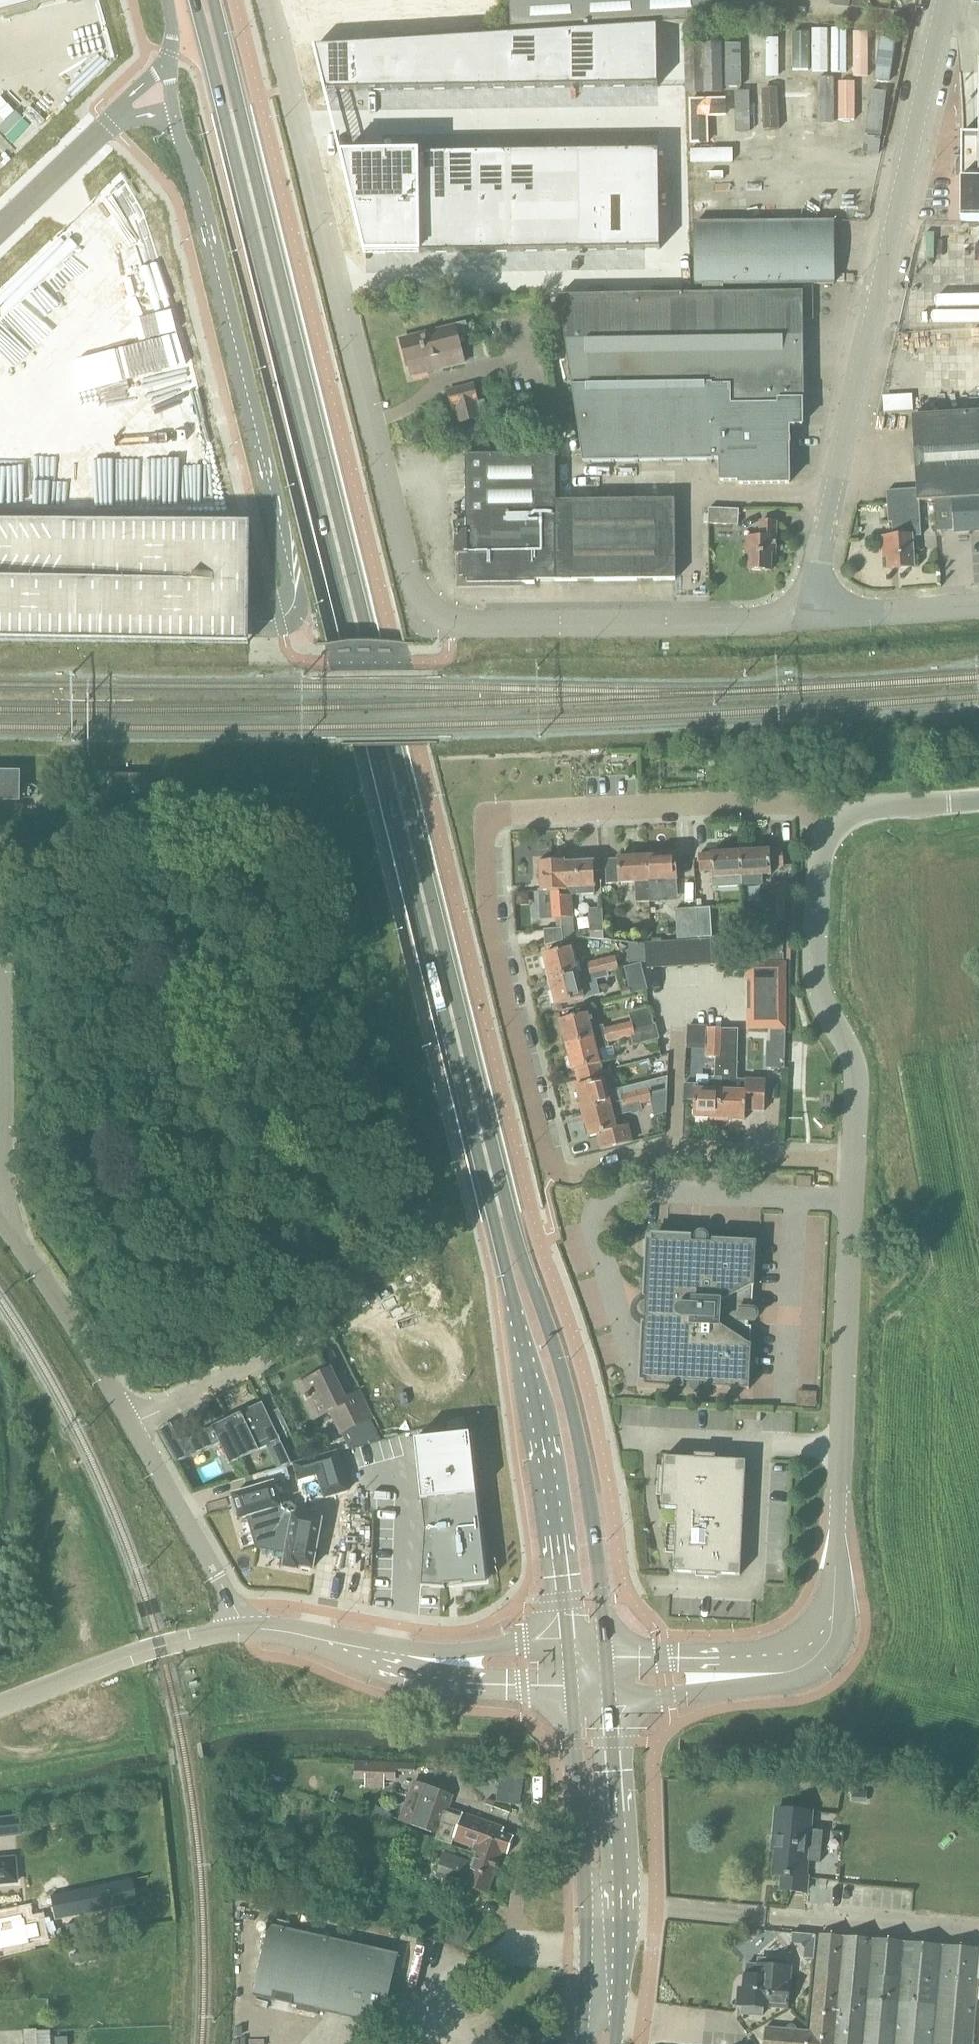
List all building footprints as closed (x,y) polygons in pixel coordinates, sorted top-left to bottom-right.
[(77,0),(0,0),(0,20),(77,0)] [(304,7),(309,44),(404,40),(402,0),(396,0),(304,7)] [(512,33),(713,22),(712,0),(511,0),(512,33)] [(658,26),(315,47),(326,91),(659,86),(658,26)] [(715,92),(715,46),(702,46),(702,92),(715,92)] [(79,92),(72,91),(13,93),(18,72),(18,69),(12,68),(0,69),(0,149),(6,151),(14,150),(16,151),(41,150),(40,149),(61,148),(63,139),(76,139),(81,118),(79,92)] [(962,220),(978,220),(978,133),(962,133),(962,180),(962,220)] [(659,151),(342,155),(366,254),(661,250),(659,151)] [(709,295),(560,297),(585,462),(718,460),(718,481),(737,481),(738,484),(787,484),(787,445),(789,445),(788,438),(786,438),(786,427),(793,427),(793,425),(801,425),(800,401),(800,399),(795,399),(794,385),(804,385),(802,293),(734,294),(734,285),(709,286),(709,295)] [(81,310),(84,410),(153,408),(150,308),(81,310)] [(548,340),(389,341),(407,417),(549,416),(548,340)] [(884,412),(904,411),(903,395),(883,397),(884,412)] [(918,489),(919,501),(920,501),(952,499),(978,496),(978,413),(913,417),(918,489)] [(558,480),(423,481),(441,558),(559,557),(558,480)] [(883,536),(883,539),(884,558),(887,558),(888,570),(916,568),(914,537),(922,536),(920,501),(919,501),(918,489),(887,491),(890,522),(890,523),(892,522),(893,535),(883,536)] [(952,499),(954,534),(978,532),(978,496),(952,499)] [(632,499),(582,499),(582,581),(633,581),(632,499)] [(709,508),(709,525),(739,526),(740,509),(709,508)] [(248,643),(249,607),(250,523),(0,521),(0,641),(248,643)] [(747,538),(747,553),(750,553),(750,570),(772,571),(772,550),(776,550),(777,523),(761,522),(760,538),(747,538)] [(22,802),(22,798),(22,784),(22,772),(0,772),(0,802),(22,802)] [(111,799),(111,813),(151,813),(151,798),(151,775),(111,774),(111,799)] [(770,850),(741,852),(743,885),(763,884),(762,875),(770,875),(772,875),(772,868),(784,867),(784,861),(783,850),(770,850)] [(712,853),(699,854),(700,872),(701,885),(714,884),(714,887),(743,885),(741,852),(712,853)] [(677,856),(648,857),(649,882),(650,902),(664,901),(662,881),(678,880),(677,856)] [(618,859),(606,860),(607,884),(620,883),(619,883),(635,882),(637,903),(650,902),(649,882),(648,857),(618,859)] [(542,890),(538,890),(540,909),(549,908),(550,919),(559,919),(561,919),(561,904),(560,891),(565,891),(564,864),(565,864),(565,862),(540,863),(542,890)] [(560,891),(561,904),(561,919),(562,919),(563,928),(562,928),(563,941),(575,938),(574,918),(573,895),(572,895),(595,894),(596,887),(595,887),(594,863),(565,864),(564,864),(565,891),(560,891)] [(712,907),(697,908),(699,938),(714,938),(712,907)] [(699,938),(697,908),(676,910),(678,939),(699,938)] [(546,946),(563,941),(562,928),(545,930),(546,946)] [(713,964),(712,951),(712,938),(705,939),(699,939),(694,939),(695,966),(713,965),(713,964)] [(680,967),(695,966),(694,939),(678,940),(680,967)] [(661,968),(680,967),(678,940),(660,941),(661,968)] [(648,969),(661,968),(660,941),(645,942),(648,969)] [(572,948),(544,955),(550,980),(578,973),(572,948)] [(712,951),(713,964),(722,964),(722,951),(712,951)] [(616,956),(602,960),(605,972),(609,971),(609,973),(620,970),(616,956)] [(578,973),(550,980),(557,1005),(585,998),(585,999),(599,996),(596,981),(610,978),(609,973),(609,971),(605,972),(602,960),(588,963),(590,970),(578,973)] [(749,964),(749,1029),(786,1029),(786,964),(749,964)] [(637,981),(616,984),(618,996),(639,993),(637,981)] [(588,1014),(561,1021),(567,1046),(595,1039),(609,1036),(607,1028),(606,1024),(592,1028),(588,1014)] [(619,1025),(615,1026),(617,1033),(623,1032),(625,1039),(633,1037),(635,1046),(661,1039),(657,1024),(655,1025),(634,1030),(634,1029),(632,1022),(619,1025)] [(595,1039),(567,1046),(573,1071),(577,1070),(579,1078),(603,1072),(601,1064),(598,1053),(612,1049),(610,1043),(622,1040),(625,1039),(623,1032),(617,1033),(615,1026),(607,1028),(609,1036),(595,1039)] [(708,1028),(706,1058),(715,1058),(715,1065),(722,1066),(722,1062),(729,1062),(730,1050),(723,1049),(724,1029),(708,1028)] [(714,1078),(722,1078),(721,1090),(720,1119),(746,1120),(746,1110),(765,1111),(766,1080),(746,1079),(739,1079),(741,1030),(724,1029),(723,1049),(730,1050),(729,1062),(722,1062),(722,1066),(715,1065),(714,1078)] [(581,1086),(577,1087),(584,1112),(614,1104),(623,1102),(621,1095),(632,1092),(634,1099),(639,1097),(641,1105),(653,1102),(651,1096),(668,1092),(668,1078),(648,1083),(611,1092),(608,1079),(605,1080),(603,1072),(579,1078),(581,1086)] [(695,1089),(694,1118),(720,1119),(721,1090),(722,1078),(714,1078),(711,1078),(709,1078),(709,1084),(695,1084),(695,1089)] [(614,1104),(584,1112),(590,1137),(599,1134),(603,1150),(632,1142),(628,1126),(620,1128),(617,1115),(642,1108),(641,1105),(639,1097),(634,1099),(632,1092),(621,1095),(623,1102),(614,1104)] [(657,1130),(658,1114),(645,1113),(644,1129),(657,1130)] [(649,1241),(646,1304),(643,1304),(642,1305),(641,1307),(640,1309),(640,1311),(641,1313),(642,1315),(645,1316),(642,1379),(647,1379),(647,1384),(689,1386),(689,1388),(690,1390),(692,1392),(695,1393),(697,1392),(699,1391),(701,1389),(701,1387),(750,1389),(752,1345),(751,1345),(752,1322),(755,1321),(757,1320),(758,1318),(758,1316),(758,1313),(757,1311),(754,1310),(753,1309),(754,1286),(755,1286),(757,1242),(709,1239),(708,1237),(707,1235),(705,1234),(703,1233),(700,1233),(698,1234),(697,1236),(696,1239),(654,1236),(654,1241),(649,1241)] [(311,1380),(298,1386),(302,1394),(304,1393),(317,1419),(326,1415),(338,1437),(343,1435),(350,1450),(382,1441),(371,1420),(374,1419),(360,1394),(345,1402),(331,1373),(312,1383),(311,1380)] [(230,1415),(232,1419),(213,1427),(230,1464),(281,1441),(264,1404),(251,1410),(249,1406),(230,1415)] [(208,1442),(203,1432),(184,1441),(188,1451),(208,1442)] [(471,1434),(415,1440),(425,1530),(422,1587),(446,1589),(445,1586),(463,1584),(463,1587),(487,1584),(471,1434)] [(213,1448),(194,1455),(202,1476),(221,1469),(213,1448)] [(308,1462),(319,1501),(343,1494),(331,1456),(308,1462)] [(699,1460),(665,1457),(662,1507),(678,1508),(677,1530),(669,1530),(668,1550),(676,1550),(675,1572),(741,1575),(746,1461),(712,1460),(712,1456),(699,1456),(699,1460)] [(235,1498),(231,1499),(237,1517),(240,1516),(241,1519),(248,1517),(257,1549),(294,1505),(291,1503),(281,1506),(274,1484),(234,1496),(235,1498)] [(294,1505),(257,1549),(287,1554),(285,1567),(299,1570),(300,1567),(313,1569),(322,1520),(296,1515),(297,1508),(294,1505)] [(634,1562),(655,1561),(654,1549),(634,1550),(634,1562)] [(397,1773),(397,1763),(386,1762),(385,1781),(396,1781),(397,1773)] [(454,1795),(422,1784),(412,1812),(420,1815),(416,1826),(438,1834),(437,1839),(438,1840),(452,1845),(454,1840),(475,1847),(474,1851),(478,1852),(480,1846),(501,1854),(501,1852),(509,1854),(515,1837),(504,1833),(505,1828),(449,1809),(454,1795)] [(777,1808),(773,1850),(776,1850),(774,1874),(780,1875),(778,1890),(808,1893),(810,1876),(805,1875),(807,1861),(820,1862),(823,1831),(810,1829),(812,1812),(777,1808)] [(20,1818),(0,1819),(0,1837),(21,1835),(20,1818)] [(487,1892),(501,1854),(480,1846),(478,1852),(475,1862),(445,1852),(437,1872),(467,1883),(467,1885),(487,1892)] [(9,1883),(9,1892),(34,1889),(32,1870),(17,1871),(15,1858),(0,1859),(0,1884),(9,1883)] [(137,1903),(132,1879),(73,1892),(77,1910),(102,1905),(103,1910),(137,1903)] [(31,1944),(30,1940),(41,1938),(38,1923),(27,1926),(26,1918),(24,1918),(23,1915),(0,1920),(0,1951),(31,1944)] [(111,1930),(109,1917),(101,1919),(103,1932),(111,1930)] [(397,1953),(270,1924),(254,1996),(380,2025),(397,1953)] [(460,1926),(452,1941),(463,1947),(471,1932),(460,1926)] [(764,2043),(973,2043),(978,1979),(978,1947),(820,1933),(811,2032),(766,2027),(764,2043)] [(742,2014),(763,2016),(764,2007),(768,2007),(768,2006),(788,2008),(792,1967),(746,1963),(744,1988),(741,1988),(739,2005),(743,2005),(742,2014)] [(51,2031),(38,2032),(38,2043),(51,2043),(51,2031)]
